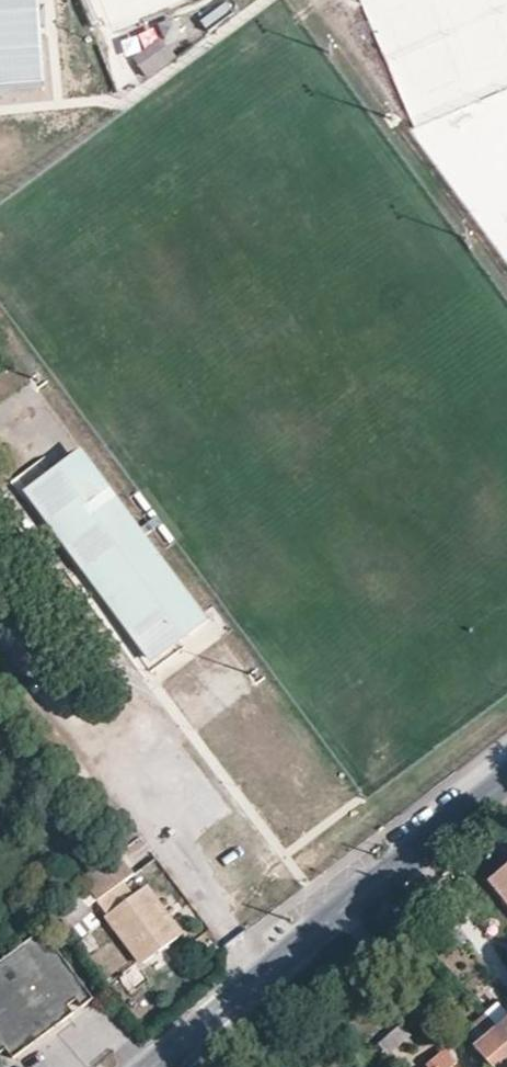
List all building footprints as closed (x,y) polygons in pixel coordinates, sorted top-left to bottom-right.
[(38,0),(0,0),(0,87),(44,84),(38,0)] [(185,0),(88,0),(99,30),(185,0)] [(408,122),(506,86),(506,0),(363,0),(408,122)] [(150,25),(122,45),(146,79),(174,58),(150,25)] [(82,447),(55,467),(182,638),(210,617),(82,447)] [(154,659),(182,638),(55,467),(26,489),(154,659)] [(131,869),(115,848),(80,875),(141,958),(178,932),(142,882),(132,889),(121,877),(131,869)] [(500,890),(506,884),(506,867),(491,880),(500,890)] [(8,1046),(15,1054),(75,1007),(70,999),(78,993),(84,1001),(95,992),(44,925),(0,959),(0,1052),(8,1046)] [(124,992),(145,977),(131,959),(111,974),(124,992)] [(506,1035),(506,1017),(498,1025),(506,1035)] [(498,1025),(492,1018),(481,1027),(487,1034),(474,1046),(494,1066),(505,1066),(506,1065),(506,1035),(498,1025)] [(448,1048),(427,1066),(450,1066),(458,1060),(448,1048)]
